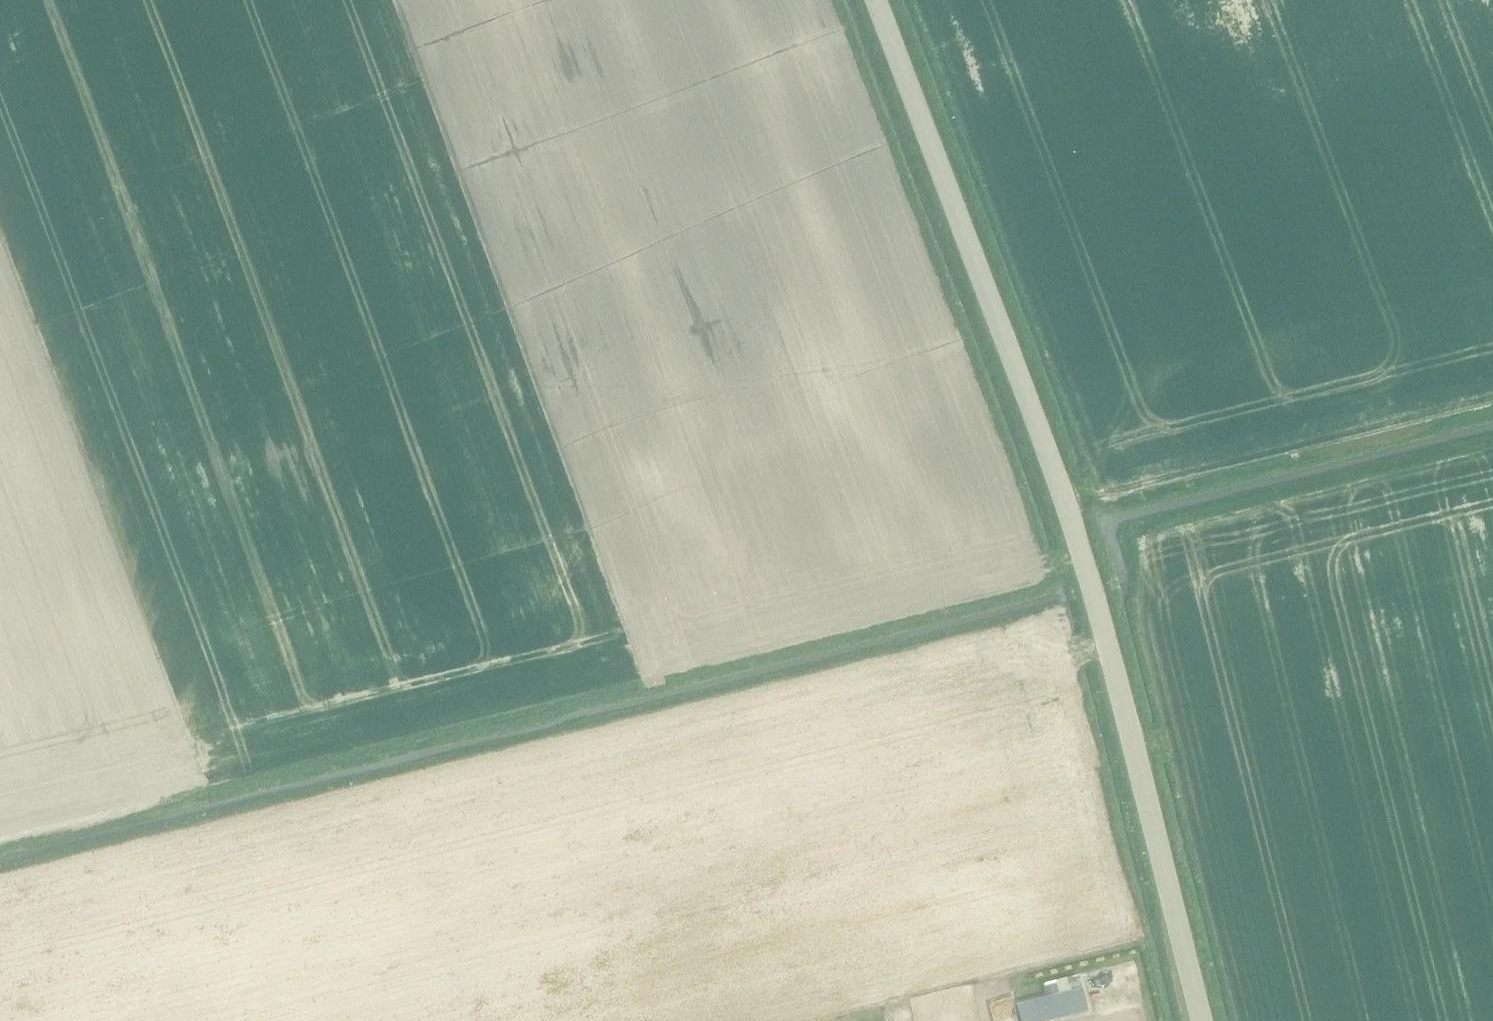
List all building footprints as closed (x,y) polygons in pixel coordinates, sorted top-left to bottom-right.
[(1022,1020),(1050,1020),(1088,1011),(1082,990),(1018,1007),(1022,1020)]
